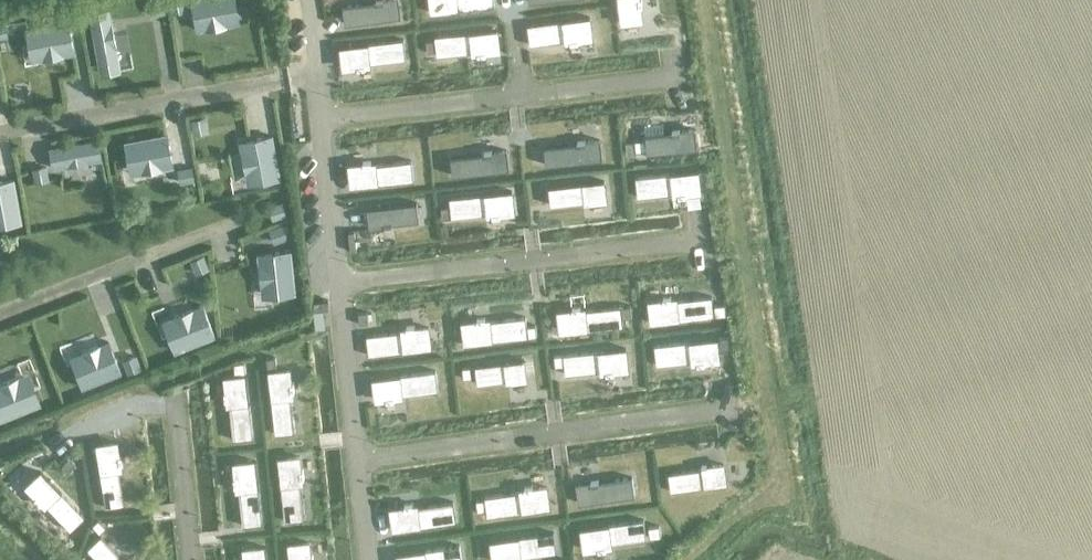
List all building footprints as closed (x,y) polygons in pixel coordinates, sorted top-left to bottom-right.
[(148,2),(150,17),(165,15),(162,0),(161,0),(148,2)] [(171,14),(185,12),(183,0),(169,0),(171,14)] [(196,30),(228,25),(226,9),(236,8),(234,0),(191,0),(196,30)] [(342,7),(344,24),(399,17),(396,0),(387,0),(383,0),(377,0),(374,0),(375,3),(342,7)] [(431,13),(493,7),(492,0),(429,0),(431,13)] [(619,23),(640,20),(638,4),(641,4),(640,0),(616,0),(619,23)] [(108,10),(89,13),(99,63),(117,60),(108,10)] [(588,17),(526,26),(529,46),(564,41),(564,42),(569,42),(570,44),(578,43),(577,41),(591,39),(588,17)] [(26,29),(29,45),(39,43),(42,59),(74,53),(68,21),(26,29)] [(434,41),(425,42),(426,53),(435,52),(435,56),(471,53),(471,54),(476,54),(476,56),(484,55),(484,53),(498,51),(496,30),(433,36),(434,41)] [(402,40),(340,47),(342,68),(356,67),(356,69),(364,68),(364,66),(369,65),(369,64),(404,60),(402,40)] [(204,117),(190,119),(192,134),(206,132),(204,117)] [(645,140),(634,141),(635,152),(646,151),(646,153),(701,148),(699,129),(686,131),(686,129),(677,130),(677,132),(644,136),(645,140)] [(167,135),(125,142),(128,158),(137,157),(140,172),(172,166),(167,135)] [(263,181),(279,178),(271,136),(239,142),(246,174),(261,171),(263,181)] [(49,149),(53,168),(101,159),(97,139),(49,149)] [(576,144),(543,148),(545,165),(600,160),(598,141),(585,143),(585,141),(576,142),(576,144)] [(483,155),(450,158),(452,176),(507,170),(505,151),(492,153),(491,152),(483,152),(483,155)] [(362,165),(348,166),(350,187),(413,181),(412,170),(411,161),(375,165),(375,163),(370,164),(370,162),(362,162),(362,165)] [(191,166),(176,169),(179,184),(194,181),(191,166)] [(45,167),(32,169),(34,184),(48,182),(45,167)] [(706,170),(635,178),(636,189),(637,198),(672,194),(672,195),(677,195),(678,197),(686,196),(685,194),(699,192),(698,182),(707,181),(706,170)] [(0,182),(0,225),(19,222),(12,180),(0,182)] [(602,182),(548,188),(550,206),(583,202),(583,205),(591,204),(591,203),(604,201),(602,182)] [(450,207),(440,208),(441,219),(486,214),(486,216),(492,215),(492,217),(500,216),(500,214),(513,213),(511,191),(449,198),(450,207)] [(282,201),(269,205),(273,219),(285,215),(282,201)] [(416,203),(365,209),(367,227),(383,226),(383,227),(392,226),(391,224),(418,221),(416,203)] [(282,225),(268,231),(273,244),(287,239),(282,225)] [(354,230),(347,231),(349,249),(355,249),(354,230)] [(257,254),(261,287),(270,286),(271,295),(294,293),(290,251),(257,254)] [(203,256),(190,262),(195,275),(208,270),(203,256)] [(662,301),(648,303),(650,324),(713,317),(711,297),(675,301),(675,300),(670,300),(670,298),(662,299),(662,301)] [(725,305),(714,306),(715,317),(726,316),(725,305)] [(178,333),(169,336),(175,351),(214,336),(202,306),(172,318),(178,333)] [(572,311),(558,313),(560,334),(623,327),(622,318),(630,317),(629,306),(585,311),(585,310),(580,310),(579,308),(571,309),(572,311)] [(366,313),(357,314),(358,325),(367,324),(366,313)] [(476,322),(463,324),(465,345),(536,337),(535,326),(526,327),(525,318),(490,322),(490,321),(484,321),(484,319),(476,320),(476,322)] [(400,332),(366,336),(368,356),(431,349),(428,327),(413,329),(413,327),(405,328),(405,330),(400,331),(400,332)] [(728,338),(717,339),(718,350),(729,349),(728,338)] [(717,339),(654,346),(656,366),(692,362),(692,363),(697,362),(697,365),(705,364),(705,362),(719,360),(718,350),(717,339)] [(108,342),(78,354),(81,363),(72,366),(80,388),(120,372),(108,342)] [(625,348),(554,356),(555,367),(564,366),(565,375),(600,371),(601,373),(606,372),(606,374),(614,374),(614,371),(627,370),(625,348)] [(135,356),(122,361),(127,374),(140,370),(135,356)] [(274,357),(265,358),(266,369),(275,368),(274,357)] [(524,361),(474,367),(476,384),(505,381),(505,383),(510,383),(510,382),(526,380),(524,361)] [(244,362),(234,363),(234,374),(244,373),(244,362)] [(470,368),(462,369),(464,379),(471,378),(470,368)] [(288,370),(267,372),(274,435),(285,434),(294,433),(290,397),(291,397),(291,392),(293,392),(292,384),(290,384),(288,370)] [(434,371),(372,379),(374,400),(386,399),(386,401),(394,400),(394,398),(401,397),(401,396),(437,391),(434,371)] [(225,392),(223,392),(224,400),(226,400),(227,405),(228,405),(232,440),(252,438),(245,376),(224,378),(225,392)] [(38,404),(32,389),(23,393),(17,378),(0,385),(0,419),(38,404)] [(115,443),(93,447),(103,509),(114,507),(123,505),(118,470),(119,470),(118,465),(120,465),(119,457),(117,457),(115,443)] [(298,456),(277,459),(284,521),(295,520),(304,519),(300,483),(301,483),(300,478),(303,478),(302,470),(300,470),(298,456)] [(66,459),(59,468),(66,473),(73,465),(66,459)] [(235,478),(232,478),(233,486),(236,486),(236,491),(237,491),(241,526),(261,524),(255,462),(233,464),(235,478)] [(702,470),(668,474),(670,492),(726,484),(723,465),(708,467),(701,467),(702,470)] [(39,473),(24,488),(33,498),(32,499),(37,505),(39,503),(43,507),(43,506),(68,532),(83,518),(39,473)] [(589,483),(576,485),(579,504),(634,496),(631,478),(598,483),(598,481),(589,482),(589,483)] [(484,500),(475,501),(477,512),(485,511),(486,517),(549,508),(545,487),(532,489),(531,486),(523,488),(524,490),(519,491),(519,492),(484,497),(484,500)] [(403,508),(390,510),(392,531),(455,523),(452,503),(417,507),(416,506),(411,507),(411,505),(403,506),(403,508)] [(643,520),(580,529),(583,550),(597,548),(597,550),(605,549),(605,547),(610,546),(610,545),(645,540),(643,520)] [(97,521),(91,526),(98,534),(104,529),(97,521)] [(659,526),(648,527),(649,538),(660,537),(659,526)] [(490,541),(493,559),(515,559),(520,559),(520,558),(555,553),(553,533),(490,541)] [(86,551),(95,559),(125,559),(123,558),(122,559),(100,537),(86,551)] [(287,545),(288,559),(312,559),(312,556),(309,556),(308,542),(287,545)] [(396,555),(397,559),(460,559),(458,546),(396,555)] [(264,548),(243,550),(244,559),(266,559),(264,548)]
